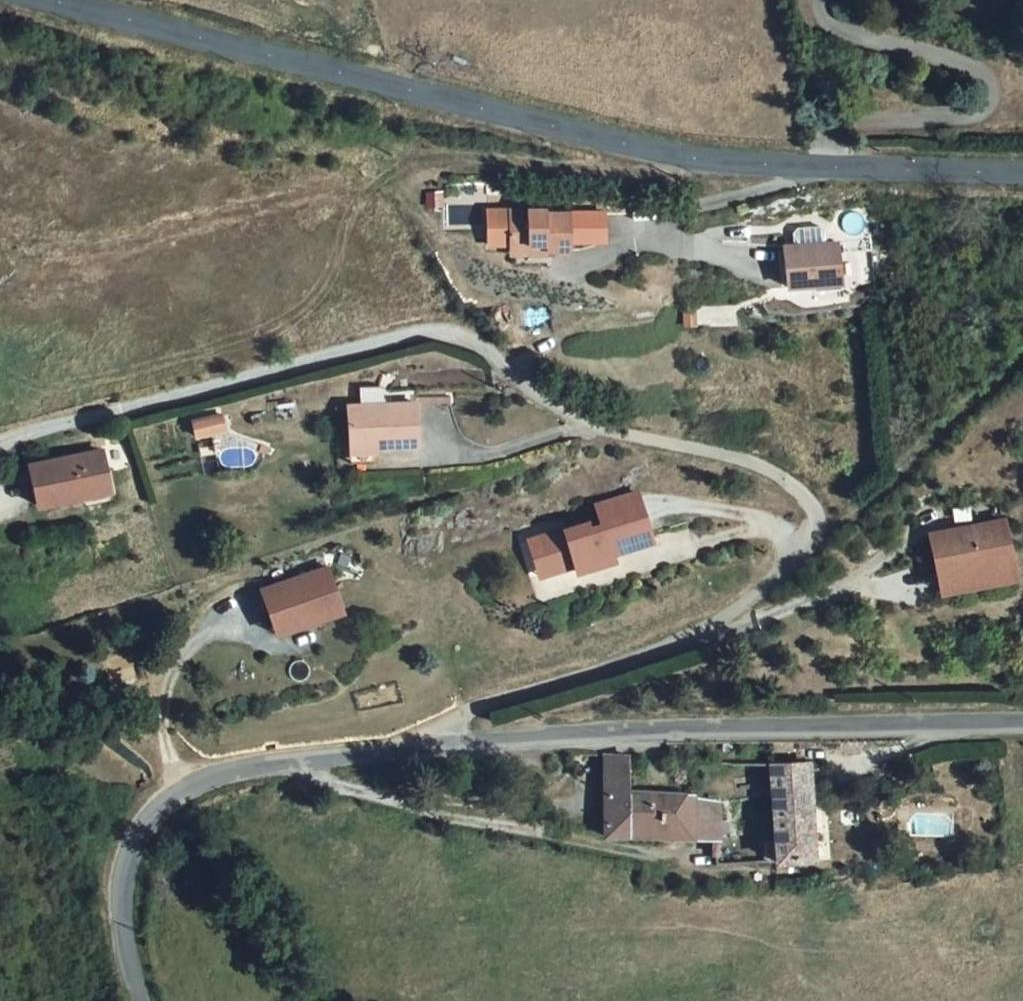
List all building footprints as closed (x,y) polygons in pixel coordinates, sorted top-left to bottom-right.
[(576,205),(540,213),(549,245),(582,237),(587,249),(612,242),(602,205),(579,211),(576,205)] [(847,236),(797,237),(797,277),(848,278),(847,236)] [(695,307),(694,325),(736,326),(737,308),(695,307)] [(418,390),(353,394),(356,432),(420,430),(418,390)] [(233,424),(227,409),(199,417),(204,432),(233,424)] [(116,488),(109,446),(37,459),(44,501),(116,488)] [(611,554),(651,542),(637,493),(596,505),(602,526),(587,529),(586,523),(542,536),(552,571),(574,565),(576,571),(613,560),(611,554)] [(1010,565),(1002,506),(932,515),(936,572),(942,573),(1010,565)] [(351,604),(336,558),(269,581),(281,615),(307,606),(311,617),(351,604)] [(311,617),(307,606),(281,615),(285,626),(311,617)] [(584,822),(702,828),(702,789),(636,789),(634,756),(587,755),(584,822)] [(757,756),(757,793),(798,792),(798,763),(798,755),(757,756)] [(757,793),(757,827),(757,849),(798,849),(798,792),(757,793)] [(749,849),(757,849),(757,827),(750,827),(749,849)]
